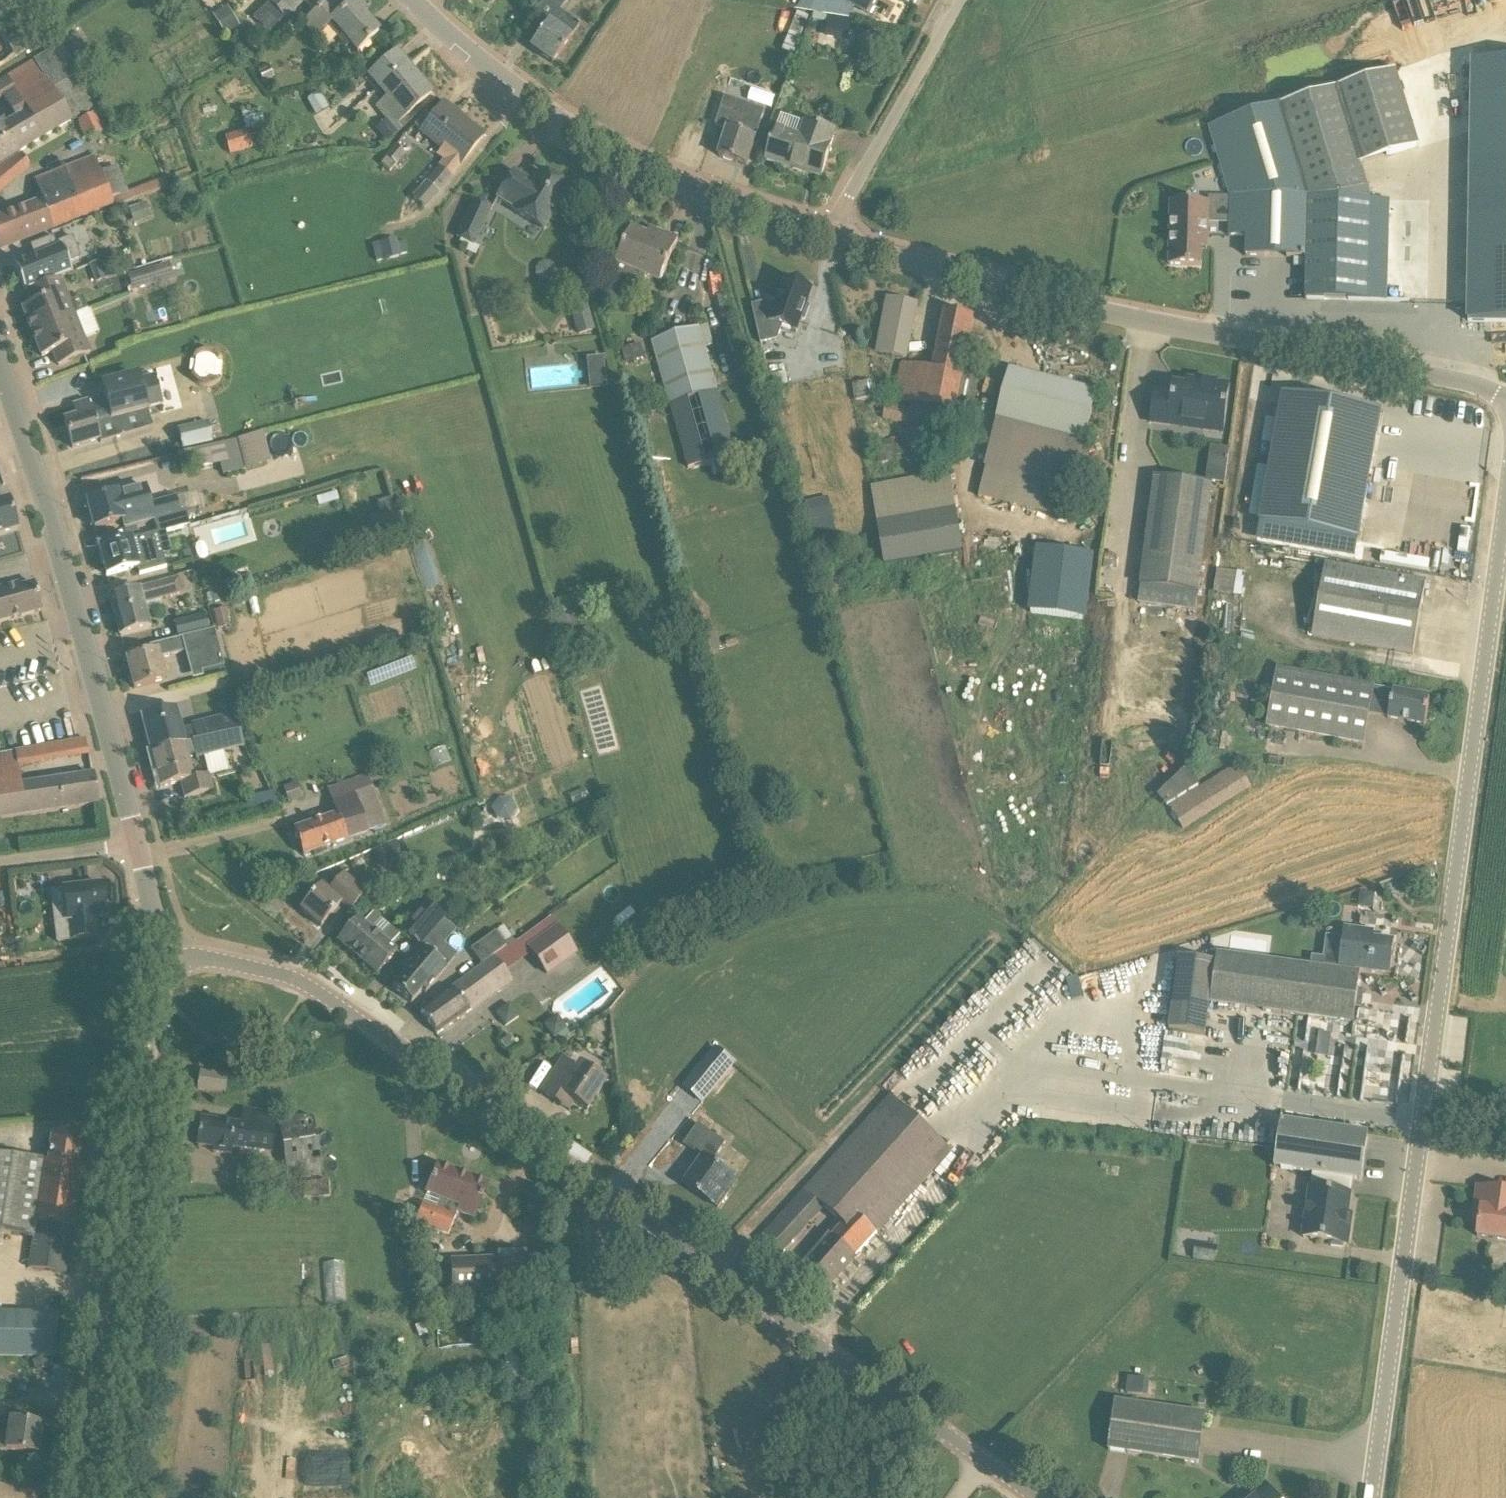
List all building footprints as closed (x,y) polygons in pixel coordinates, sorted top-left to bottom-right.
[(19,0),(0,0),(0,12),(19,0)] [(254,19),(269,34),(303,1),(305,3),(307,0),(274,0),(254,19)] [(366,16),(355,3),(344,13),(333,0),(331,0),(304,24),(317,38),(328,28),(338,39),(341,36),(358,54),(378,36),(363,18),(366,16)] [(568,0),(544,0),(531,16),(546,26),(530,48),(552,64),(571,39),(580,26),(560,12),(568,0)] [(827,3),(851,15),(860,0),(829,0),(827,3)] [(241,27),(231,11),(228,7),(213,16),(216,20),(226,36),(241,27)] [(829,16),(814,13),(813,21),(828,23),(829,16)] [(820,38),(807,35),(805,44),(818,47),(820,38)] [(6,79),(26,112),(6,125),(0,129),(0,164),(22,151),(98,105),(61,45),(6,79)] [(75,57),(80,66),(88,62),(82,52),(75,57)] [(413,72),(410,74),(393,56),(370,75),(389,98),(376,109),(398,135),(404,130),(398,123),(405,116),(405,117),(432,94),(413,72)] [(1473,62),(1469,322),(1505,323),(1505,63),(1473,62)] [(259,73),(264,84),(275,79),(269,68),(259,73)] [(1458,220),(1370,218),(1371,201),(1370,188),(1368,188),(1362,165),(1420,148),(1396,71),(1281,107),(1209,127),(1231,199),(1229,238),(1246,238),(1246,258),(1306,258),(1306,300),(1385,301),(1384,314),(1456,315),(1458,220)] [(307,100),(316,117),(330,110),(322,93),(307,100)] [(756,140),(765,112),(737,103),(734,113),(721,109),(715,127),(728,132),(720,158),(747,167),(757,140),(756,140)] [(484,137),(443,105),(421,132),(442,149),(437,155),(444,161),(426,183),(427,184),(422,191),(433,200),(439,192),(441,194),(453,179),(460,169),(459,168),(462,165),(484,137)] [(95,113),(78,121),(87,139),(104,131),(95,113)] [(835,132),(807,123),(782,115),(767,161),(807,173),(807,175),(816,178),(816,176),(822,178),(832,148),(830,147),(835,132)] [(385,121),(375,130),(387,143),(397,135),(385,121)] [(253,146),(249,132),(225,138),(229,152),(253,146)] [(406,156),(394,145),(384,156),(398,167),(406,156)] [(101,173),(95,158),(35,182),(43,203),(0,220),(0,250),(114,205),(113,202),(101,173)] [(116,207),(168,187),(164,178),(128,192),(118,167),(102,173),(116,207)] [(568,190),(540,172),(532,184),(514,173),(497,200),(520,214),(520,215),(544,230),(553,215),(556,217),(563,206),(560,205),(568,190)] [(492,210),(474,202),(457,239),(461,240),(459,244),(462,245),(460,248),(476,256),(479,248),(475,246),(492,210)] [(146,203),(129,210),(135,226),(152,219),(146,203)] [(1209,207),(1172,204),(1170,266),(1202,266),(1202,238),(1208,238),(1209,207)] [(679,243),(658,234),(656,240),(632,230),(618,262),(612,275),(642,289),(648,276),(662,282),(679,243)] [(14,266),(25,292),(29,291),(60,279),(73,274),(68,262),(81,257),(73,237),(56,244),(53,237),(30,247),(35,258),(14,266)] [(382,251),(374,253),(376,262),(409,254),(406,242),(397,244),(396,238),(380,243),(382,251)] [(90,267),(96,284),(107,280),(100,263),(90,267)] [(156,269),(129,276),(133,291),(161,283),(156,269)] [(29,291),(35,304),(23,309),(33,333),(75,316),(88,311),(83,299),(70,304),(60,279),(29,291)] [(793,284),(788,282),(779,308),(768,304),(753,307),(761,344),(777,340),(782,326),(797,332),(802,319),(805,321),(810,307),(807,306),(812,291),(807,289),(809,285),(795,280),(793,284)] [(585,298),(568,303),(578,337),(595,331),(585,298)] [(915,306),(888,301),(878,352),(905,358),(915,306)] [(955,415),(963,374),(974,317),(945,312),(934,369),(904,363),(896,403),(887,401),(883,420),(908,424),(908,423),(911,406),(955,415)] [(75,316),(33,333),(42,358),(54,353),(59,367),(90,354),(80,329),(75,316)] [(700,329),(653,342),(671,406),(718,392),(700,329)] [(646,359),(642,345),(626,350),(630,363),(646,359)] [(999,420),(1035,430),(1084,442),(1097,393),(1011,371),(999,420)] [(772,376),(774,389),(790,386),(787,373),(772,376)] [(908,423),(969,435),(980,378),(963,374),(955,415),(911,406),(908,423)] [(163,402),(157,383),(154,375),(140,380),(139,379),(102,390),(108,409),(93,413),(89,401),(74,406),(78,417),(64,422),(73,449),(100,441),(101,443),(153,427),(150,417),(147,408),(148,408),(148,407),(163,402)] [(608,390),(607,379),(589,381),(590,391),(608,390)] [(876,381),(854,385),(856,401),(879,398),(876,381)] [(1230,387),(1189,382),(1188,388),(1175,386),(1174,394),(1156,392),(1152,423),(1223,433),(1230,387)] [(1259,524),(1301,532),(1361,543),(1386,415),(1326,403),(1283,395),(1259,524)] [(182,451),(213,443),(208,422),(177,430),(182,451)] [(987,469),(980,498),(1061,518),(1064,519),(1084,442),(1035,430),(1023,477),(987,469)] [(263,434),(180,456),(184,470),(219,461),(223,475),(271,464),(263,434)] [(909,443),(904,443),(903,437),(875,442),(879,465),(895,462),(894,457),(911,454),(909,443)] [(1224,482),(1231,449),(1212,444),(1204,478),(1224,482)] [(949,473),(872,487),(879,526),(957,512),(949,473)] [(1212,486),(1156,479),(1142,586),(1139,605),(1196,612),(1198,593),(1212,486)] [(179,515),(173,493),(155,498),(152,485),(118,494),(87,502),(94,529),(124,521),(126,529),(162,520),(179,515)] [(831,496),(808,500),(814,533),(836,529),(831,496)] [(377,503),(380,515),(395,511),(392,499),(377,503)] [(9,500),(0,503),(0,534),(18,529),(9,500)] [(406,509),(371,518),(378,540),(412,531),(406,509)] [(153,523),(156,535),(189,527),(186,514),(153,523)] [(816,550),(833,546),(830,534),(813,539),(816,550)] [(101,564),(103,563),(107,576),(139,568),(141,576),(167,568),(164,556),(157,557),(152,535),(133,540),(100,548),(101,552),(98,553),(101,564)] [(1426,584),(1326,566),(1313,637),(1414,655),(1426,584)] [(1216,570),(1215,593),(1242,594),(1243,571),(1216,570)] [(250,578),(236,582),(240,595),(253,591),(250,578)] [(179,580),(110,598),(120,637),(151,629),(144,602),(182,593),(179,580)] [(35,585),(7,592),(6,588),(0,590),(0,623),(42,612),(35,585)] [(209,591),(213,603),(230,599),(227,586),(209,591)] [(211,612),(216,630),(232,626),(228,608),(211,612)] [(207,613),(174,622),(178,637),(211,629),(207,613)] [(125,653),(130,675),(129,678),(131,684),(133,685),(134,689),(165,681),(159,658),(191,650),(197,673),(224,665),(214,628),(178,638),(179,639),(139,649),(125,653)] [(1431,698),(1394,691),(1394,692),(1374,688),(1374,687),(1278,670),(1268,727),(1364,745),(1370,711),(1389,715),(1389,719),(1425,726),(1431,698)] [(175,709),(142,718),(151,754),(185,744),(175,709)] [(241,729),(237,714),(189,726),(193,742),(241,729)] [(193,742),(185,744),(151,754),(160,789),(181,783),(185,799),(213,792),(209,776),(194,780),(187,755),(196,753),(197,759),(246,746),(241,729),(193,742)] [(22,792),(18,769),(15,751),(0,754),(0,806),(23,802),(22,792)] [(1251,787),(1238,766),(1171,809),(1183,830),(1251,787)] [(44,784),(45,788),(22,792),(23,802),(0,806),(0,820),(99,805),(95,776),(44,784)] [(387,827),(369,776),(329,790),(338,815),(294,830),(303,856),(387,827)] [(512,798),(498,796),(490,804),(495,817),(508,820),(516,811),(512,798)] [(401,840),(390,845),(396,859),(407,855),(401,840)] [(366,894),(343,874),(328,892),(321,886),(300,910),(321,927),(341,904),(350,912),(366,894)] [(64,890),(67,921),(56,922),(58,943),(98,938),(96,919),(106,917),(102,885),(64,890)] [(444,918),(427,904),(403,933),(420,947),(444,918)] [(357,919),(338,942),(377,975),(396,953),(357,919)] [(557,926),(526,948),(547,977),(578,955),(557,926)] [(1359,974),(1360,970),(1390,974),(1395,942),(1369,939),(1370,932),(1328,927),(1322,965),(1353,969),(1352,973),(1359,974)] [(496,933),(471,950),(481,965),(506,948),(496,933)] [(511,982),(502,969),(524,953),(516,941),(493,958),(494,960),(421,1013),(437,1035),(511,982)] [(420,947),(399,971),(404,976),(393,989),(411,1004),(422,991),(425,994),(446,970),(420,947)] [(1361,974),(1359,974),(1352,973),(1218,955),(1217,963),(1179,959),(1170,1032),(1207,1035),(1211,1004),(1354,1024),(1361,974)] [(557,1017),(544,1026),(553,1039),(567,1030),(557,1017)] [(1316,1056),(1329,1058),(1333,1034),(1320,1032),(1316,1056)] [(735,1065),(716,1049),(684,1088),(703,1103),(735,1065)] [(606,1084),(578,1066),(575,1070),(562,1061),(541,1093),(559,1105),(565,1096),(587,1111),(606,1084)] [(227,1077),(200,1074),(198,1090),(225,1093),(227,1077)] [(890,1096),(805,1190),(819,1203),(845,1226),(834,1238),(799,1276),(821,1297),(890,1222),(887,1220),(950,1150),(890,1096)] [(276,1115),(244,1111),(241,1128),(201,1122),(198,1147),(213,1149),(213,1153),(230,1156),(231,1148),(271,1153),(276,1115)] [(322,1173),(321,1166),(313,1118),(279,1123),(287,1178),(322,1173)] [(1354,1179),(1362,1181),(1369,1135),(1282,1122),(1275,1168),(1313,1174),(1311,1193),(1308,1193),(1303,1237),(1332,1242),(1331,1246),(1343,1248),(1344,1244),(1348,1244),(1351,1224),(1347,1224),(1354,1179)] [(700,1124),(686,1144),(699,1153),(700,1151),(706,1156),(691,1178),(695,1181),(689,1188),(719,1209),(738,1182),(713,1164),(727,1143),(700,1124)] [(77,1167),(82,1137),(53,1133),(49,1162),(46,1162),(46,1161),(0,1156),(0,1232),(33,1237),(28,1268),(66,1274),(82,1168),(77,1167)] [(416,1222),(448,1236),(458,1214),(473,1220),(488,1186),(438,1166),(427,1193),(441,1200),(434,1212),(422,1207),(416,1222)] [(304,1200),(330,1198),(329,1182),(303,1184),(304,1200)] [(1478,1187),(1474,1219),(1480,1220),(1478,1237),(1479,1236),(1505,1240),(1505,1191),(1478,1187)] [(773,1226),(760,1241),(780,1259),(793,1244),(787,1238),(773,1226)] [(498,1253),(498,1260),(452,1262),(453,1285),(428,1285),(429,1304),(452,1304),(499,1302),(499,1289),(528,1288),(527,1253),(498,1253)] [(325,1306),(346,1305),(344,1262),(323,1263),(325,1306)] [(0,1317),(0,1355),(54,1354),(60,1318),(0,1317)] [(438,1333),(439,1347),(463,1344),(462,1330),(438,1333)] [(507,1342),(505,1382),(526,1383),(528,1343),(507,1342)] [(32,1362),(36,1373),(50,1368),(46,1359),(41,1358),(32,1362)] [(479,1369),(470,1369),(470,1382),(479,1382),(479,1369)] [(1147,1402),(1148,1378),(1128,1377),(1127,1401),(1147,1402)] [(1199,1464),(1206,1415),(1117,1402),(1110,1451),(1199,1464)] [(10,1422),(8,1437),(0,1436),(0,1451),(5,1452),(38,1457),(43,1427),(10,1422)] [(1267,1486),(1254,1496),(1255,1497),(1276,1497),(1267,1486)]
